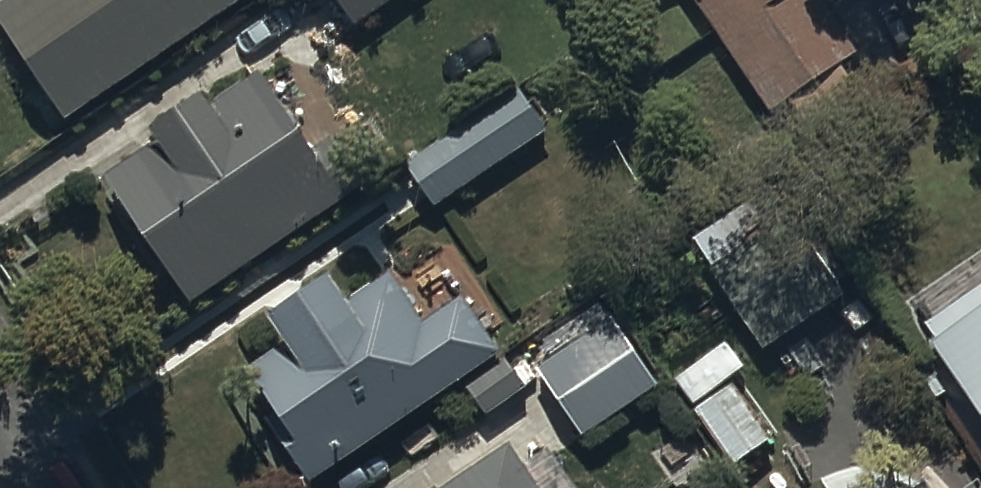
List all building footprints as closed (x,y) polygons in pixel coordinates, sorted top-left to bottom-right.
[(0,12),(0,25),(68,128),(264,0),(19,0),(0,12)] [(358,31),(402,0),(337,0),(358,31)] [(774,117),(859,59),(818,0),(693,0),(774,117)] [(105,180),(106,181),(194,312),(347,210),(258,78),(105,180)] [(521,91),(405,170),(436,215),(552,136),(521,91)] [(776,213),(705,259),(766,355),(838,310),(776,213)] [(268,426),(309,487),(316,487),(466,390),(486,420),(524,395),(464,303),(423,329),(392,282),(351,309),(335,284),(270,326),(287,353),(248,378),(275,421),(268,426)] [(925,332),(980,417),(980,295),(925,332)] [(598,308),(531,357),(590,438),(657,389),(598,308)] [(727,345),(674,380),(736,473),(776,446),(734,383),(746,375),(727,345)] [(448,487),(537,487),(509,447),(448,487)]
